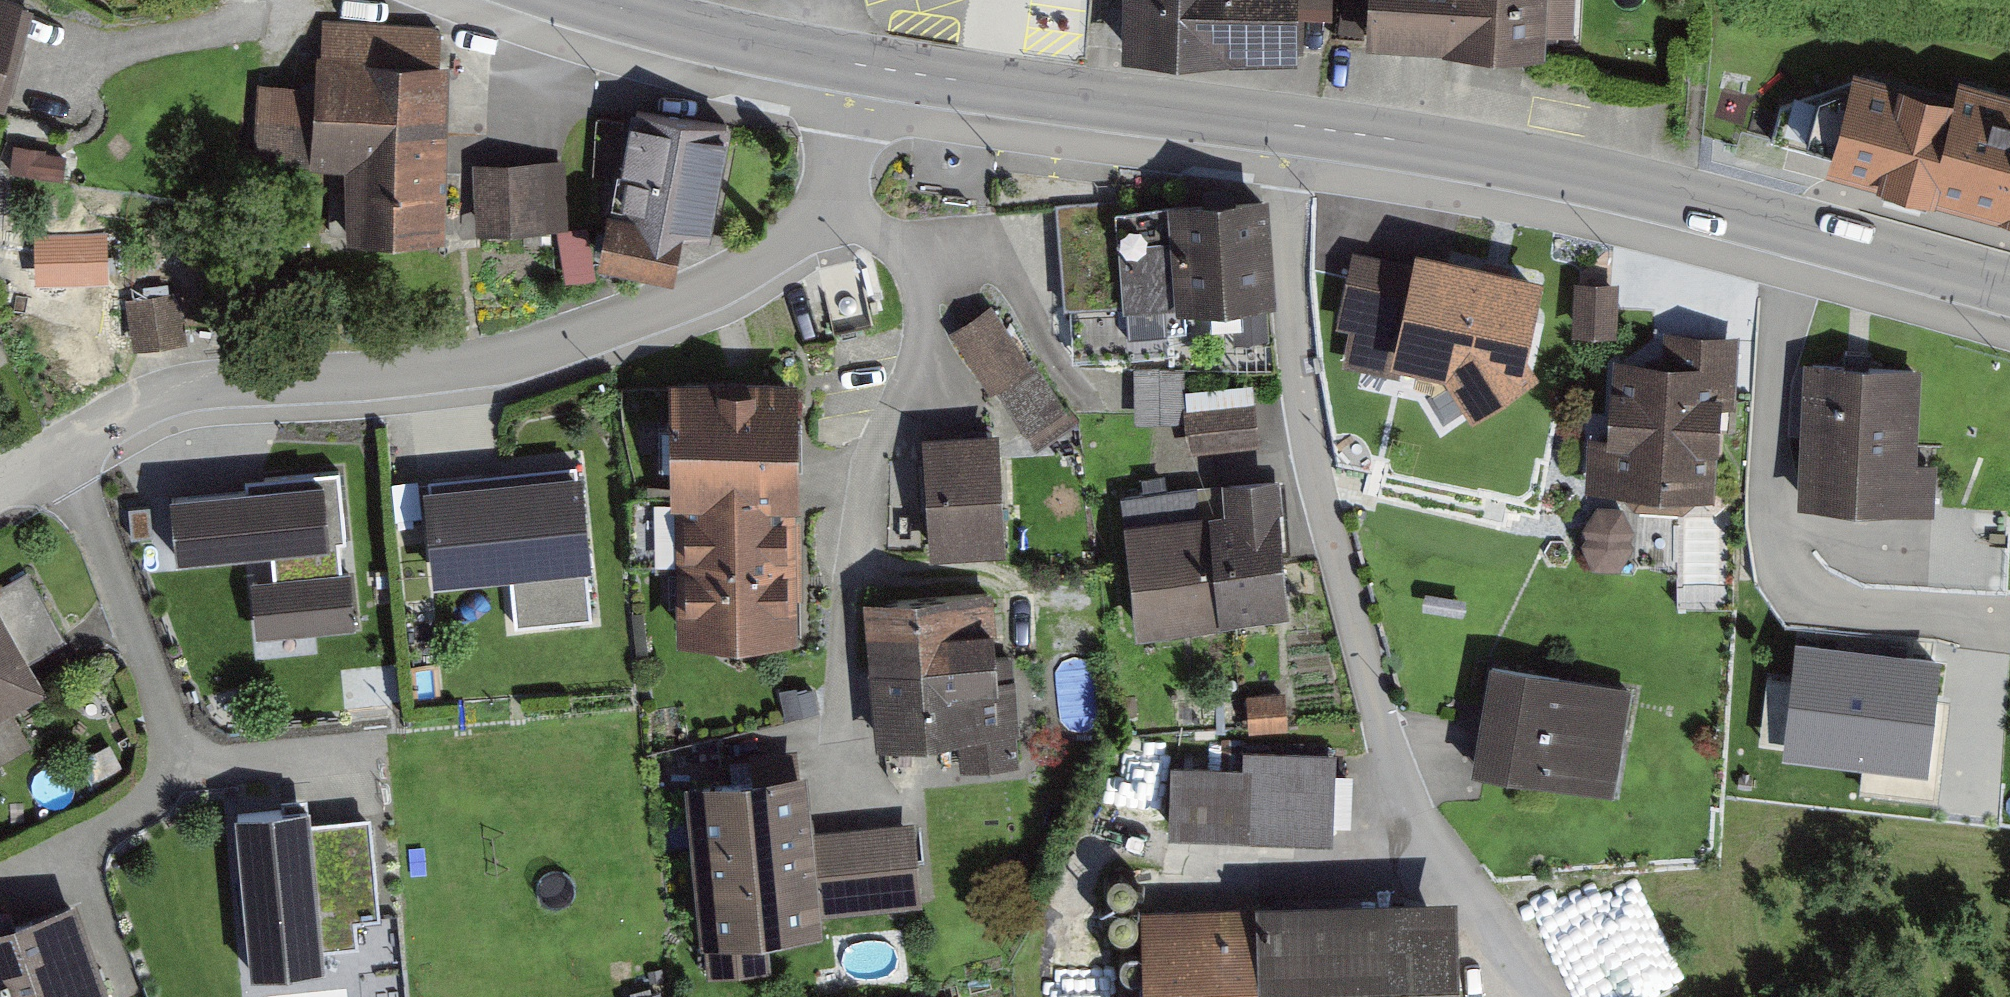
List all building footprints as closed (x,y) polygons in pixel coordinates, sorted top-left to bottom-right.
[(31,0),(0,0),(0,119),(2,120),(35,1),(31,0)] [(1122,54),(1298,57),(1299,0),(1123,0),(1122,54)] [(1377,52),(1547,54),(1548,38),(1567,38),(1568,0),(1377,0),(1377,52)] [(320,76),(259,74),(257,155),(351,158),(348,233),(446,236),(453,22),(322,18),(320,76)] [(2009,229),(2009,93),(1867,54),(1833,181),(2009,229)] [(1847,102),(1822,98),(1813,148),(1838,153),(1847,102)] [(739,124),(643,110),(628,210),(618,208),(612,254),(689,265),(695,223),(724,227),(739,124)] [(17,141),(13,167),(74,176),(78,151),(17,141)] [(563,158),(484,161),(486,230),(565,227),(563,158)] [(1269,199),(1124,205),(1127,297),(1081,298),(1083,357),(1139,355),(1137,310),(1273,305),(1269,199)] [(29,251),(33,311),(91,307),(87,247),(29,251)] [(1412,264),(1356,252),(1339,330),(1355,333),(1349,362),(1400,373),(1403,360),(1530,386),(1552,283),(1414,254),(1412,264)] [(1584,281),(1583,335),(1620,336),(1621,281),(1584,281)] [(177,293),(134,301),(142,347),(185,340),(177,293)] [(1074,420),(996,303),(961,326),(1039,443),(1074,420)] [(1665,359),(1622,359),(1622,441),(1594,441),(1594,492),(1724,492),(1724,406),(1737,406),(1737,327),(1665,327),(1665,359)] [(1925,367),(1813,365),(1810,511),(1939,513),(1940,468),(1923,467),(1925,367)] [(803,381),(681,381),(681,640),(803,640),(803,381)] [(1259,384),(1188,387),(1191,450),(1262,446),(1259,384)] [(998,433),(929,436),(934,557),(1003,554),(998,433)] [(429,483),(423,484),(428,531),(433,582),(510,574),(515,625),(592,617),(587,566),(592,566),(587,516),(582,468),(577,468),(576,463),(428,478),(429,483)] [(251,578),(256,636),(356,626),(350,568),(342,569),(340,541),(346,540),(339,469),(245,478),(245,484),(169,491),(176,560),(271,551),(273,575),(251,578)] [(1275,485),(1124,502),(1139,634),(1290,617),(1275,485)] [(1591,507),(1594,564),(1637,562),(1635,506),(1591,507)] [(995,589),(876,600),(891,760),(1011,749),(995,589)] [(0,614),(0,724),(46,700),(0,614)] [(1937,667),(1798,652),(1787,757),(1926,771),(1937,667)] [(1634,684),(1496,660),(1476,777),(1614,801),(1634,684)] [(1249,769),(1183,764),(1177,833),(1341,845),(1347,758),(1250,751),(1249,769)] [(810,776),(698,785),(711,945),(833,935),(831,912),(926,905),(920,824),(815,832),(810,776)] [(226,826),(246,974),(338,962),(319,814),(226,826)] [(1152,913),(1154,996),(1463,996),(1461,906),(1152,913)] [(0,935),(0,996),(114,996),(85,907),(0,935)] [(1113,945),(1047,950),(1051,996),(1117,996),(1113,945)]
